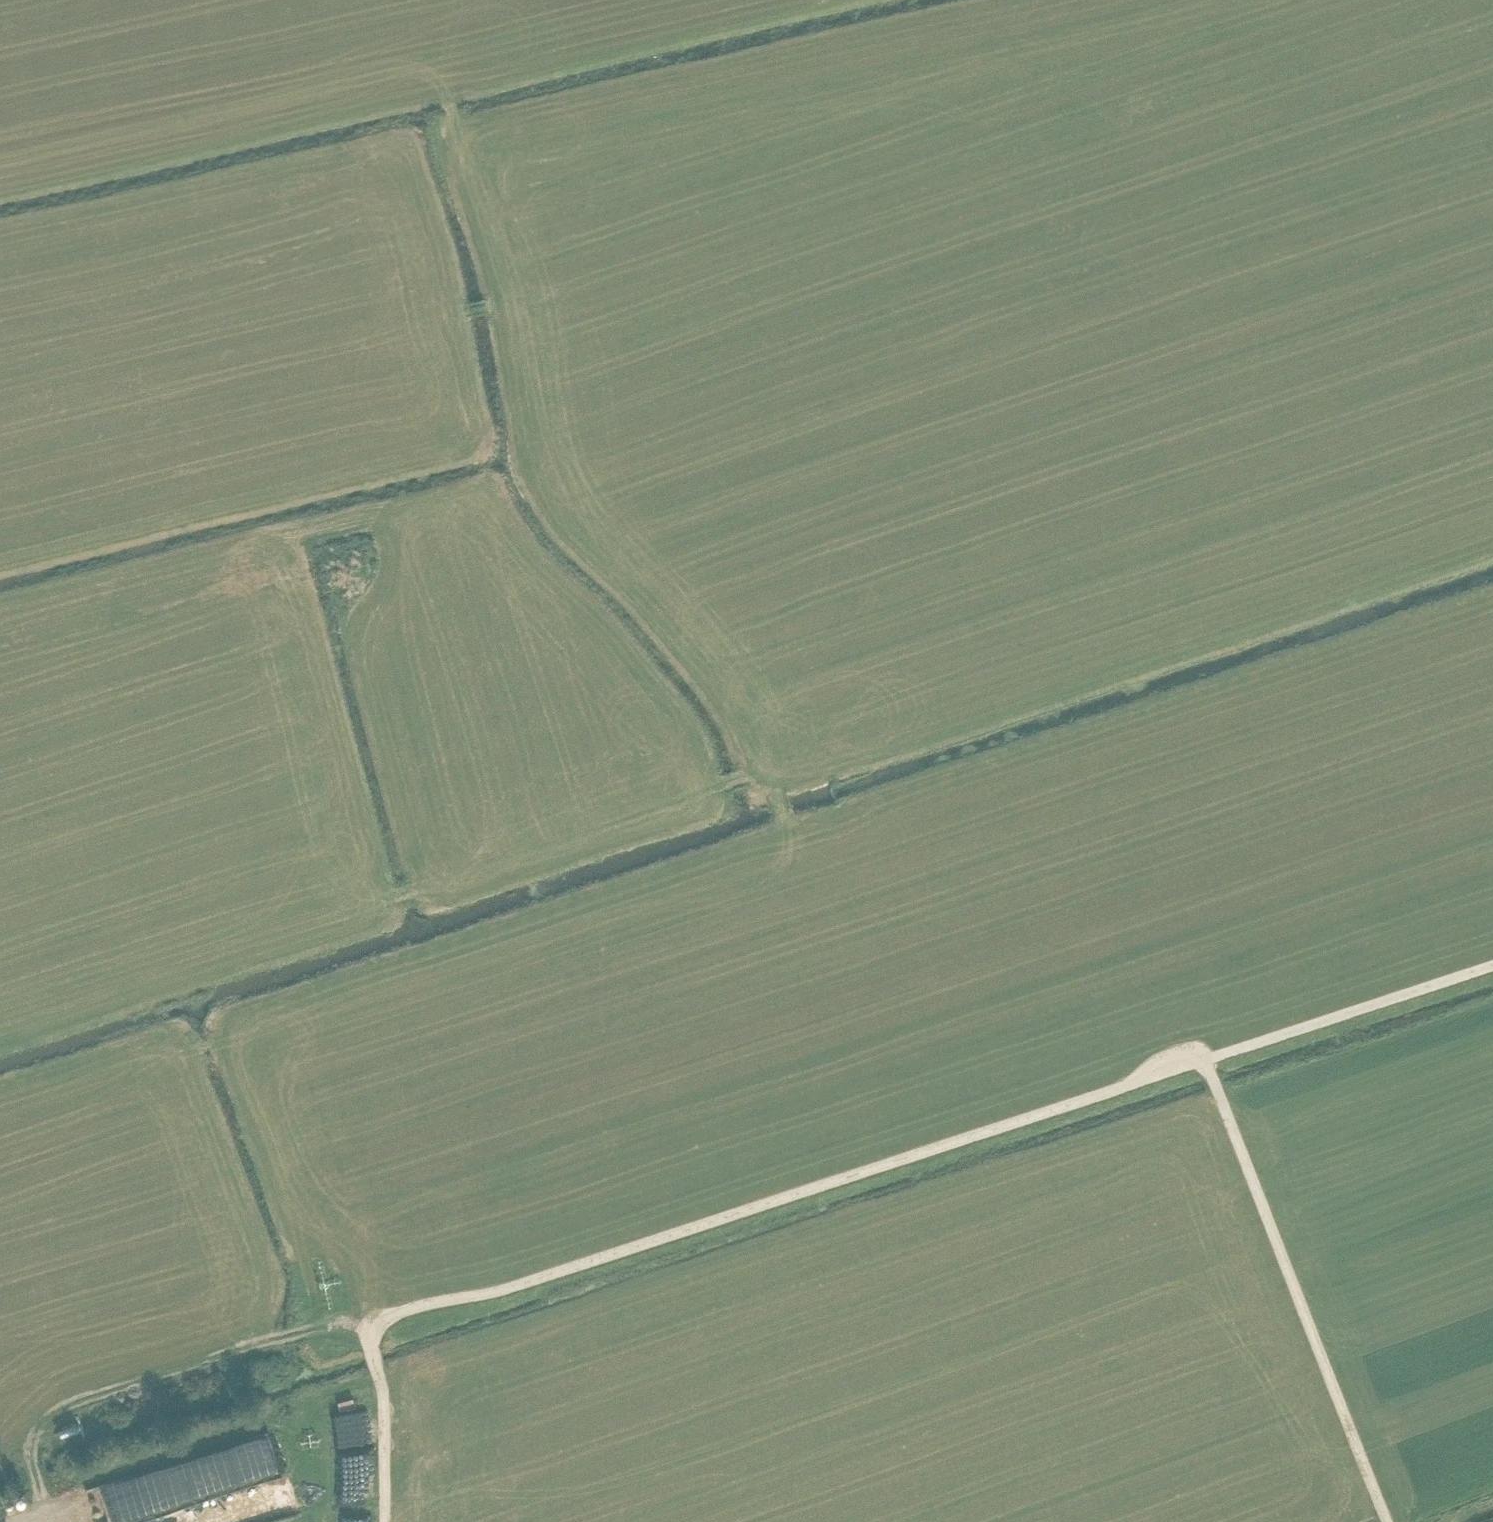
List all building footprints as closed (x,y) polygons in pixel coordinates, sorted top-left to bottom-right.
[(260,1489),(189,1508),(193,1521),(262,1521),(282,1517),(276,1495),(262,1499),(260,1489)]
